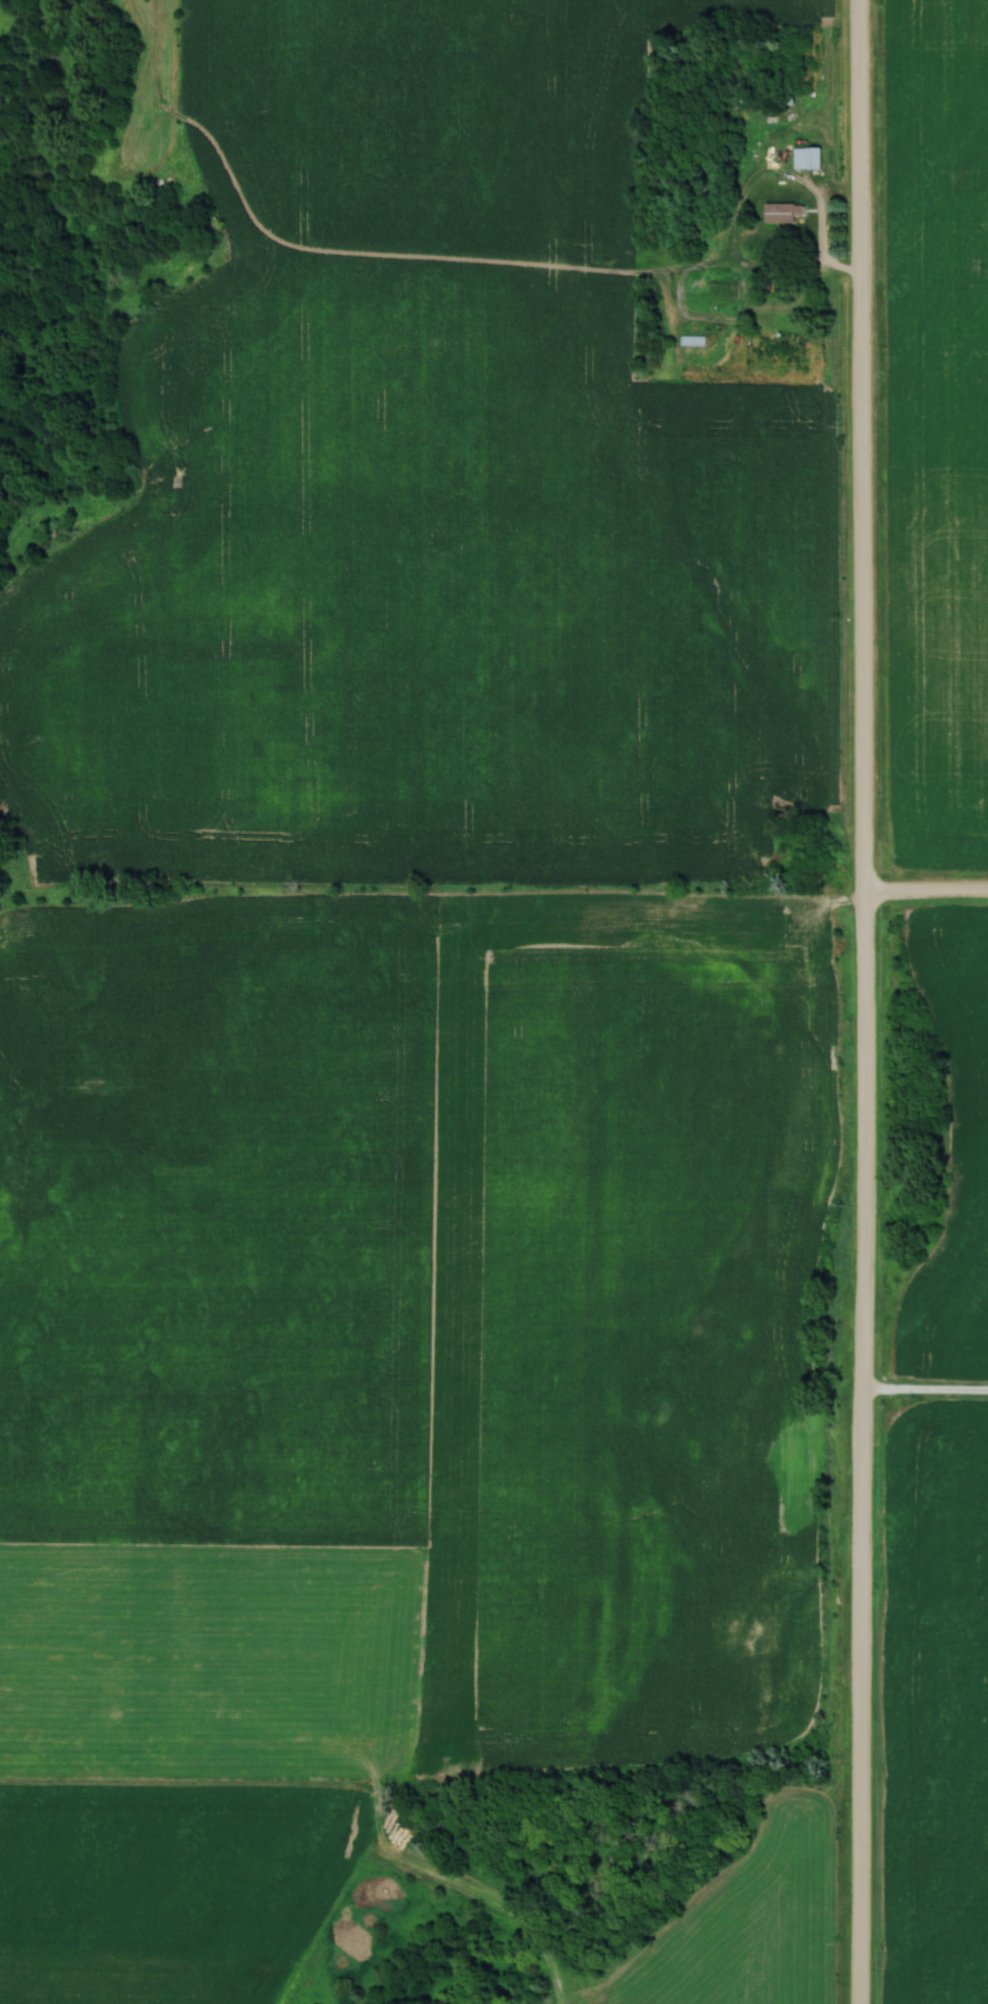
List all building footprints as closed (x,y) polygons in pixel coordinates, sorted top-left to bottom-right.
[(793,147),(793,168),(821,168),(821,147),(793,147)] [(765,204),(765,224),(794,224),(794,204),(765,204)] [(680,345),(705,345),(705,336),(680,336),(680,345)]
